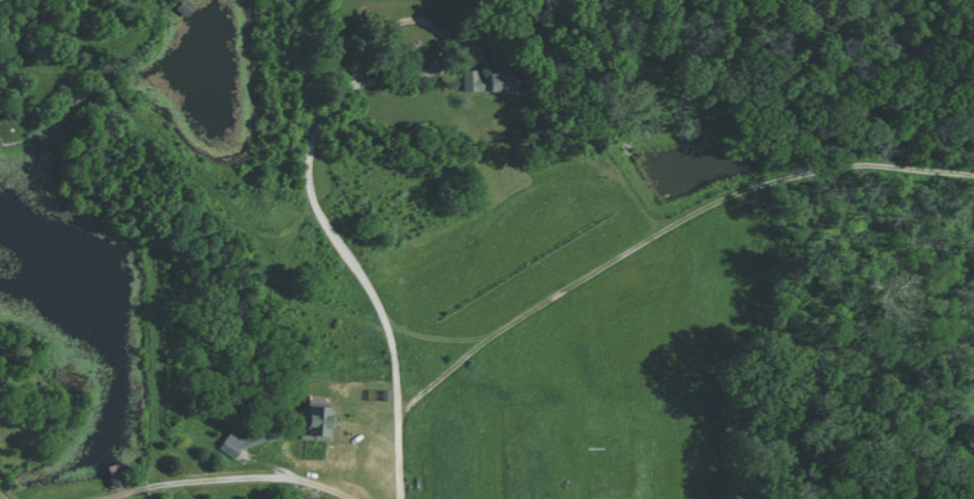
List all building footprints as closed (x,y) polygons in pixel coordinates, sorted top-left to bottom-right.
[(464,92),(514,90),(513,68),(488,69),(489,78),(478,78),(477,70),(463,71),(464,92)] [(299,439),(332,441),(334,407),(307,406),(307,414),(300,414),(299,439)]
